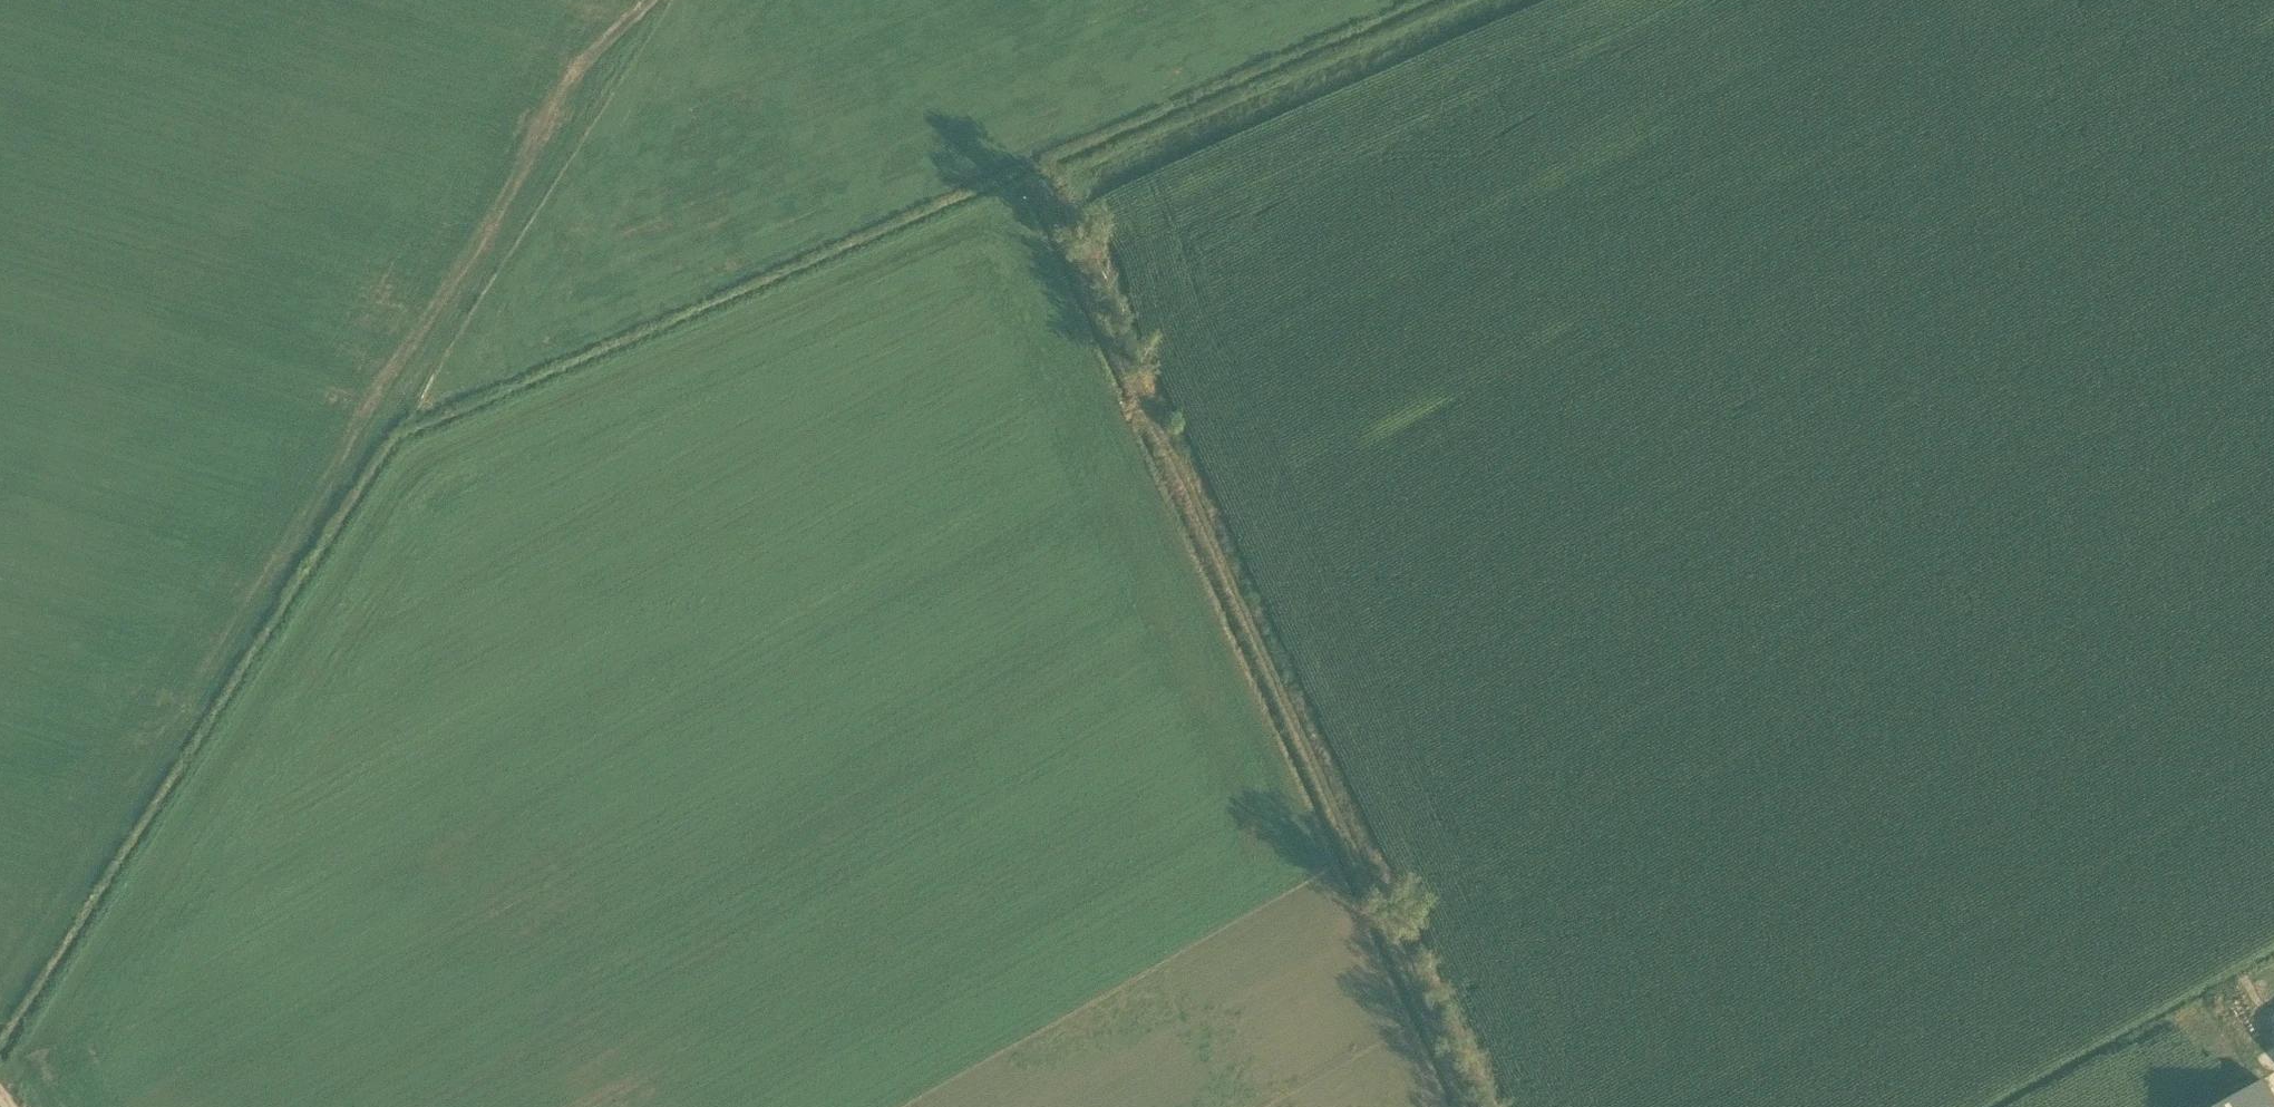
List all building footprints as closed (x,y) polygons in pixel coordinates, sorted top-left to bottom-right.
[(2263,1082),(2261,1083),(2222,1106),(2273,1106),(2273,1100),(2263,1082)]
